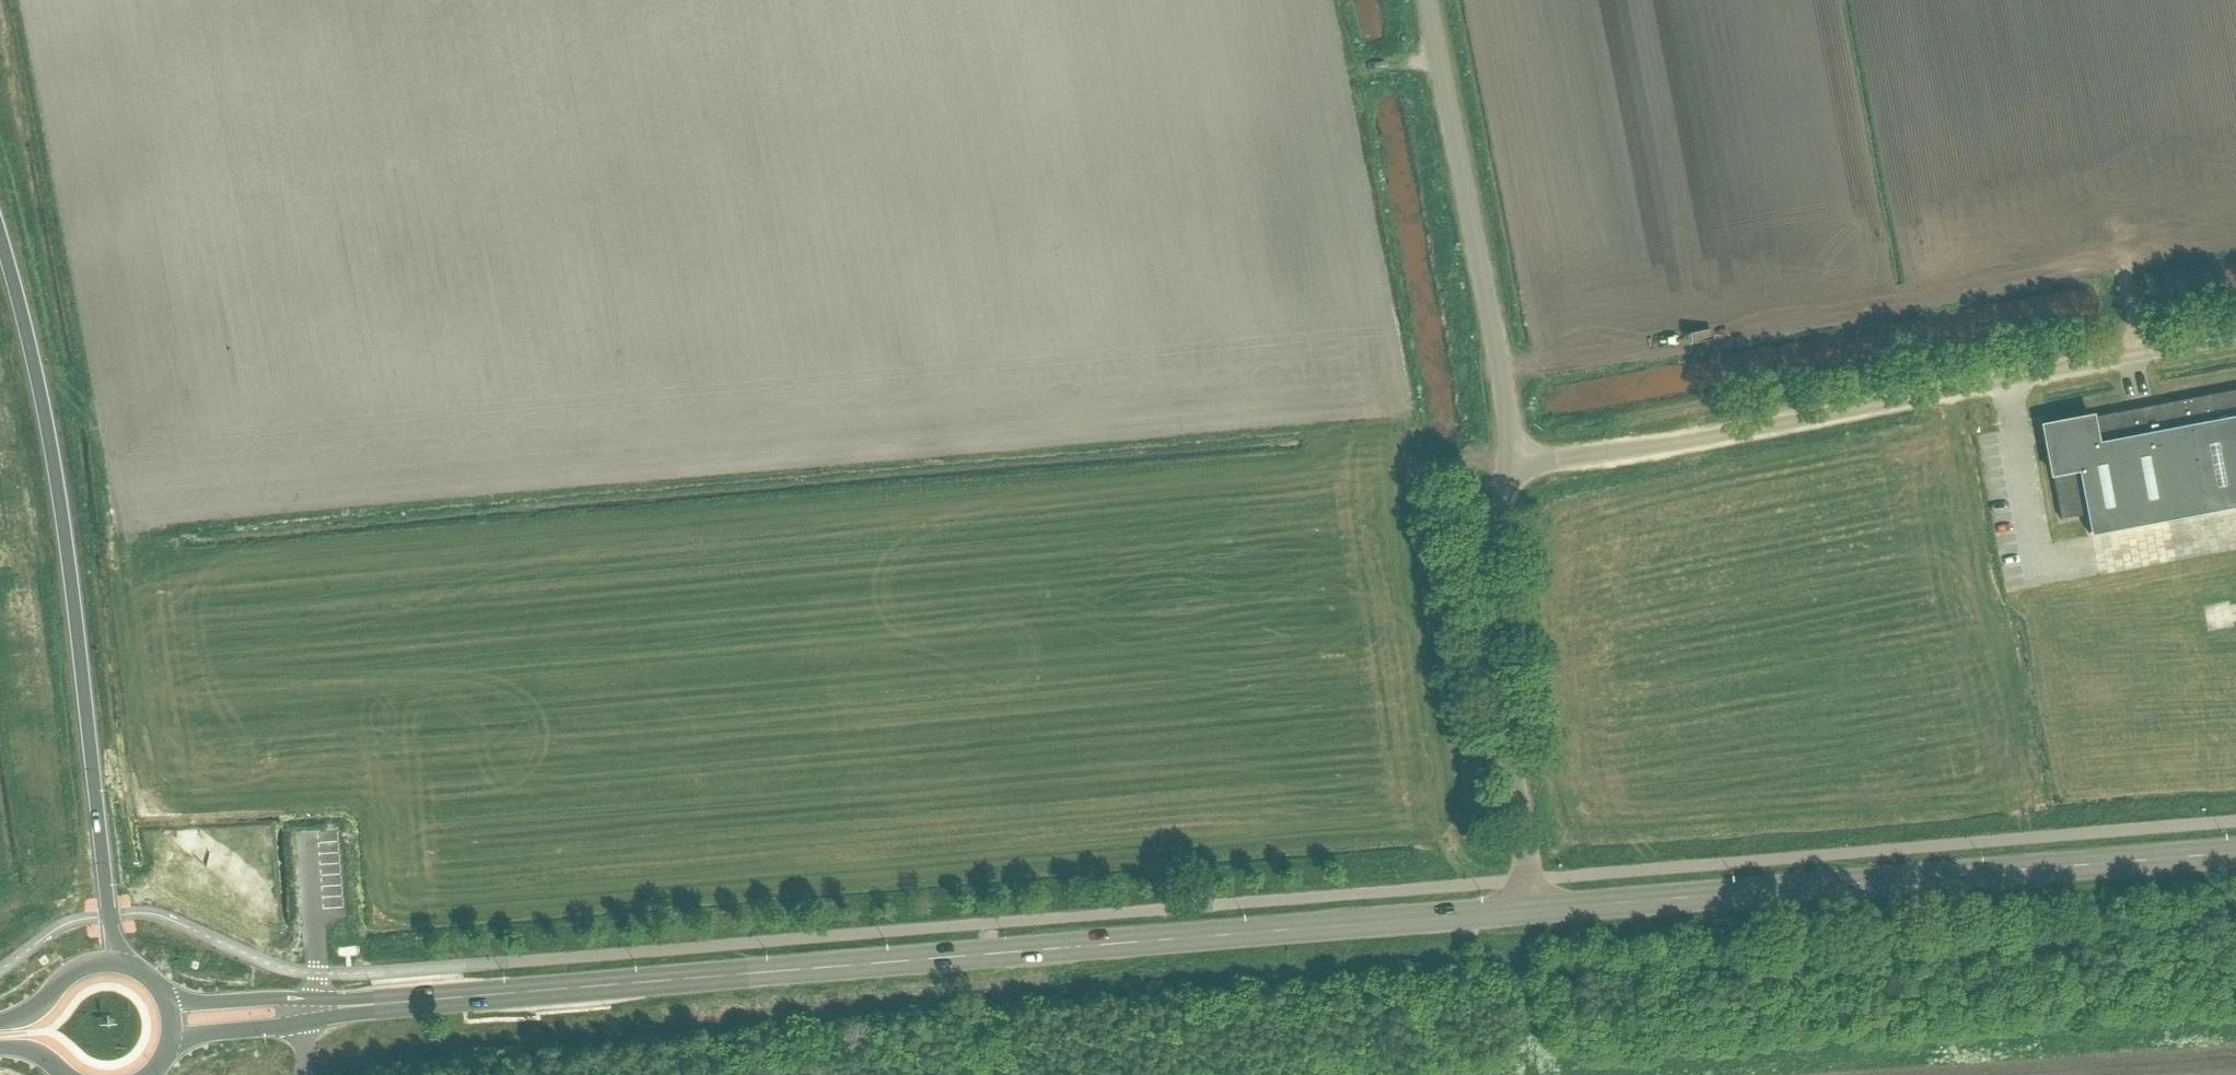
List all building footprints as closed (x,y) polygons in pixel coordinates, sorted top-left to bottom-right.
[(2209,397),(2166,405),(2043,429),(2045,437),(2061,521),(2087,516),(2091,537),(2177,521),(2235,510),(2235,392),(2209,397)]
